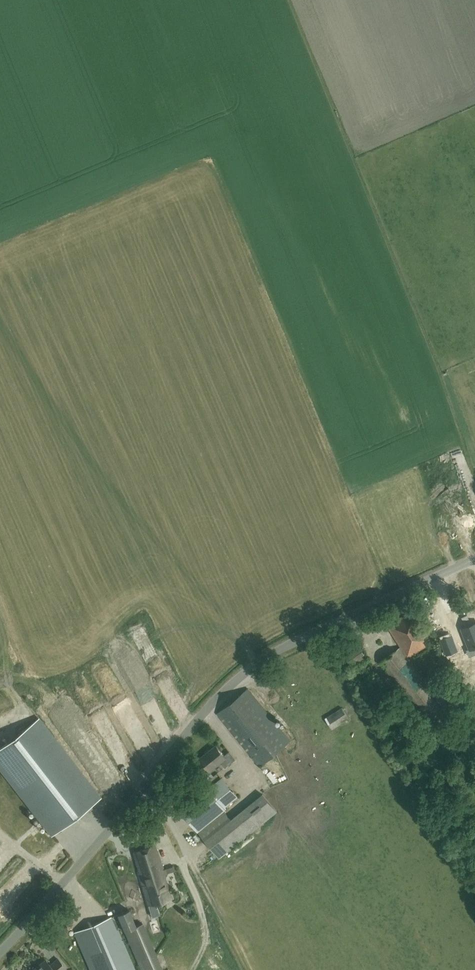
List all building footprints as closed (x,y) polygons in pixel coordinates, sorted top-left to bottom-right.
[(427,723),(448,707),(435,691),(434,692),(407,657),(425,646),(420,638),(426,634),(417,618),(410,622),(406,616),(388,627),(401,647),(380,663),(427,723)] [(462,628),(470,649),(474,647),(474,623),(462,628)] [(457,650),(452,635),(440,639),(444,647),(445,647),(448,654),(457,650)] [(352,668),(367,658),(358,646),(344,655),(352,668)] [(131,674),(138,687),(146,683),(139,669),(131,674)] [(260,766),(291,741),(248,688),(217,714),(260,766)] [(332,729),(348,718),(342,708),(325,718),(332,729)] [(404,710),(393,716),(398,724),(409,718),(404,710)] [(52,835),(99,798),(38,719),(0,748),(0,768),(52,835)] [(225,766),(235,758),(229,752),(225,755),(216,745),(200,759),(210,771),(221,761),(225,766)] [(276,783),(282,779),(274,767),(268,771),(276,783)] [(226,806),(239,796),(223,777),(182,810),(220,857),(277,811),(263,794),(231,819),(224,810),(227,807),(226,806)] [(172,898),(164,875),(163,869),(157,850),(156,850),(154,846),(133,852),(135,858),(134,859),(148,905),(172,898)] [(75,933),(90,969),(135,969),(117,929),(123,927),(141,969),(162,969),(142,923),(136,926),(129,910),(75,933)] [(193,960),(198,969),(203,969),(211,967),(206,954),(193,960)] [(67,969),(58,959),(50,965),(45,959),(37,966),(39,968),(36,969),(67,969)]
